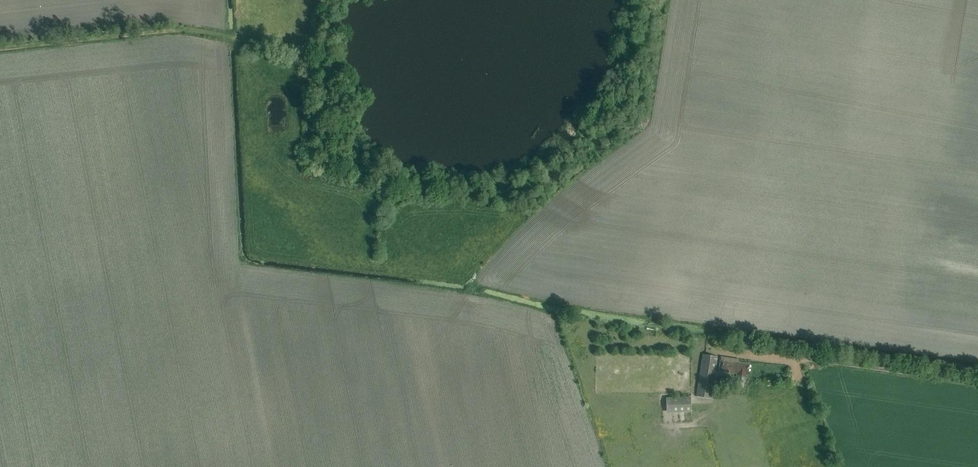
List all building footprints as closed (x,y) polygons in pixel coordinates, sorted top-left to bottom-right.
[(696,396),(711,399),(717,357),(702,354),(696,396)] [(745,382),(746,375),(748,375),(749,364),(739,362),(739,360),(722,357),(720,371),(737,373),(735,381),(745,382)] [(691,397),(666,398),(666,411),(691,410),(691,397)]
